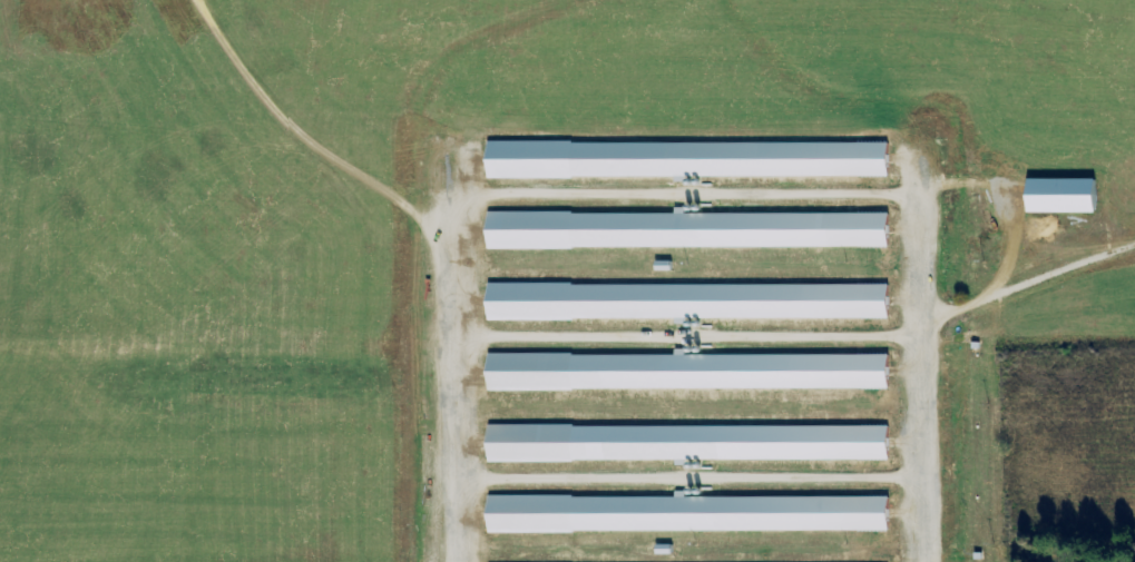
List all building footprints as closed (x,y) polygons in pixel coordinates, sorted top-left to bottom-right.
[(483,179),(672,178),(672,183),(697,183),(697,178),(884,177),(883,142),(483,145),(483,179)] [(1021,213),(1093,214),(1093,181),(1022,180),(1021,213)] [(682,214),(483,213),(483,248),(884,249),(884,215),(682,214)] [(483,321),(698,320),(884,319),(884,285),(483,286),(483,321)] [(485,390),(884,391),(884,356),(680,356),(680,355),(485,355),(485,390)] [(884,426),(484,427),(484,462),(674,462),(884,461),(884,426)] [(885,498),(681,498),(681,497),(485,497),(485,532),(885,533),(885,498)]
